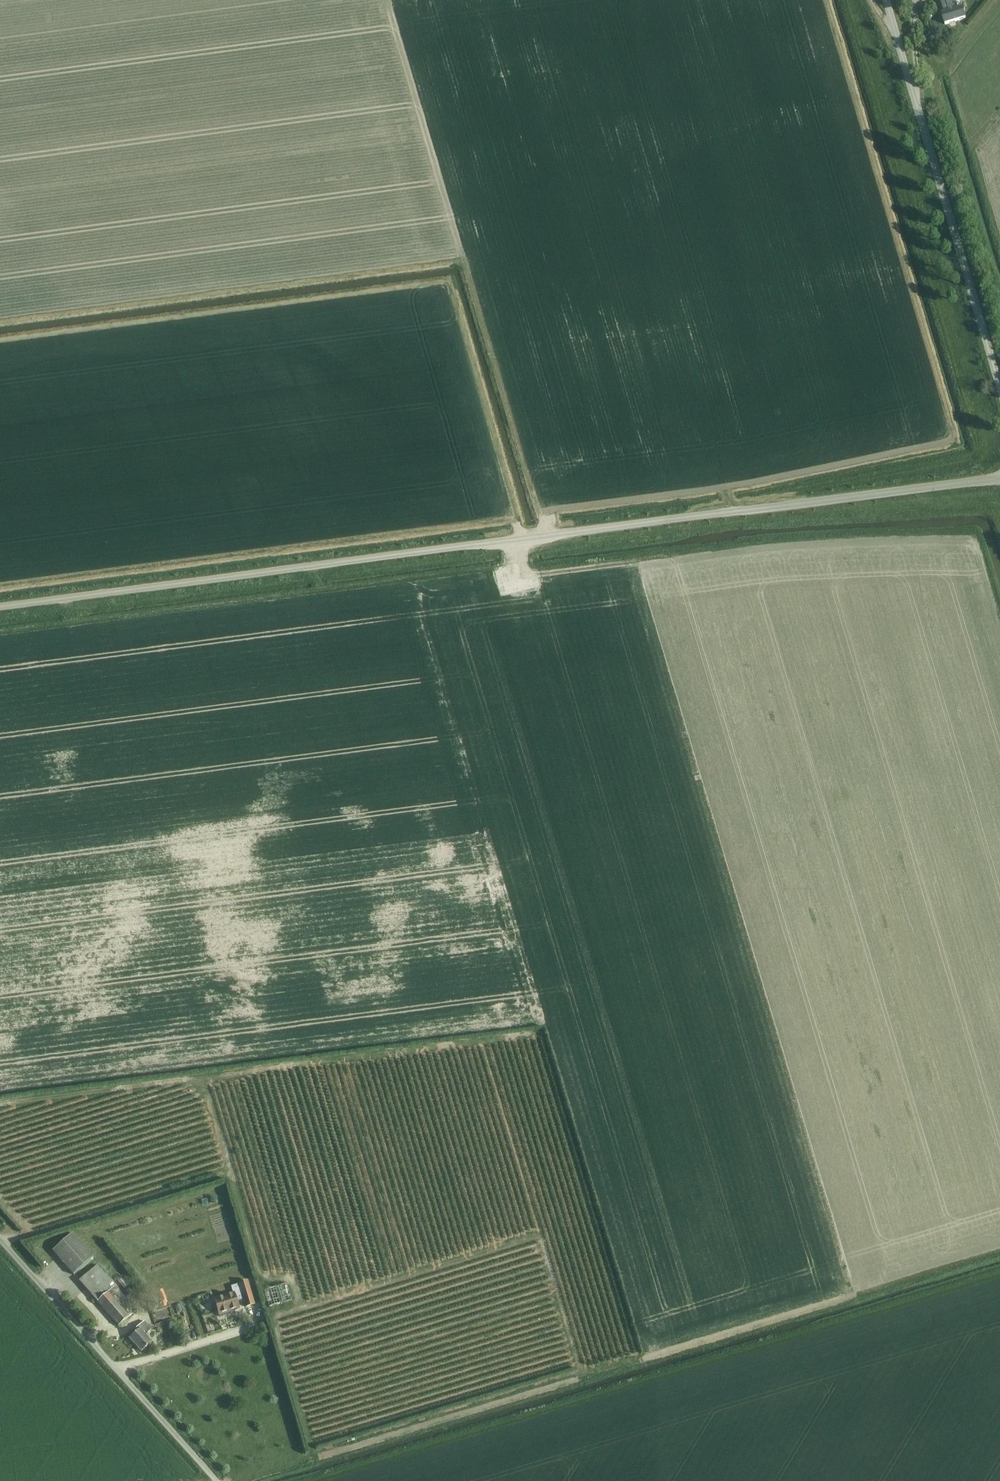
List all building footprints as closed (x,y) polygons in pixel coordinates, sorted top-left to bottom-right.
[(956,3),(955,0),(946,0),(946,1),(940,3),(944,14),(941,15),(944,23),(964,16),(960,4),(957,5),(956,3)] [(73,1232),(53,1250),(74,1274),(94,1257),(73,1232)] [(97,1264),(79,1280),(118,1325),(136,1309),(97,1264)] [(238,1308),(235,1300),(242,1298),(245,1306),(253,1303),(246,1280),(237,1283),(238,1283),(230,1286),(232,1293),(213,1299),(218,1315),(220,1316),(229,1314),(230,1312),(230,1311),(238,1308)] [(264,1289),(268,1306),(291,1299),(286,1282),(264,1289)] [(145,1329),(147,1332),(152,1328),(144,1320),(137,1326),(139,1328),(129,1336),(142,1349),(152,1340),(144,1331),(145,1329)]
